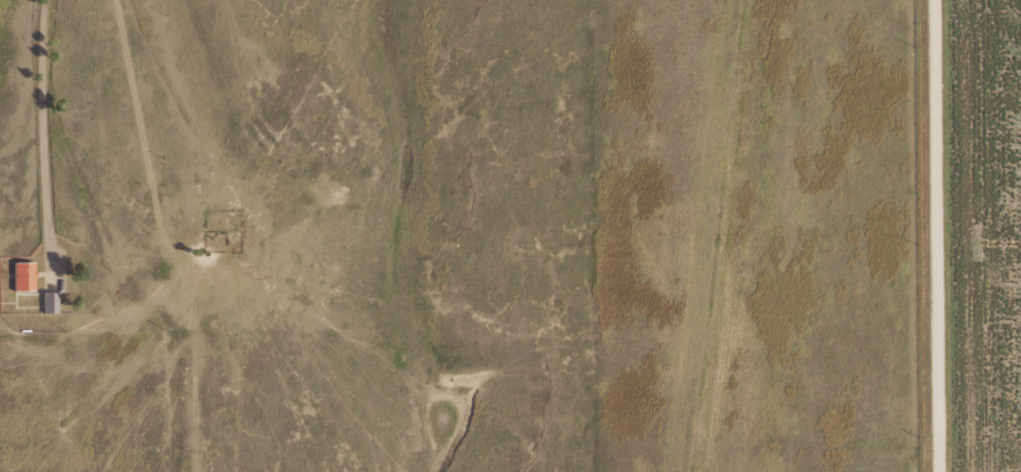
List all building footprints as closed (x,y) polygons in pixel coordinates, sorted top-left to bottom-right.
[(17,289),(38,288),(38,262),(17,262),(17,289)]
